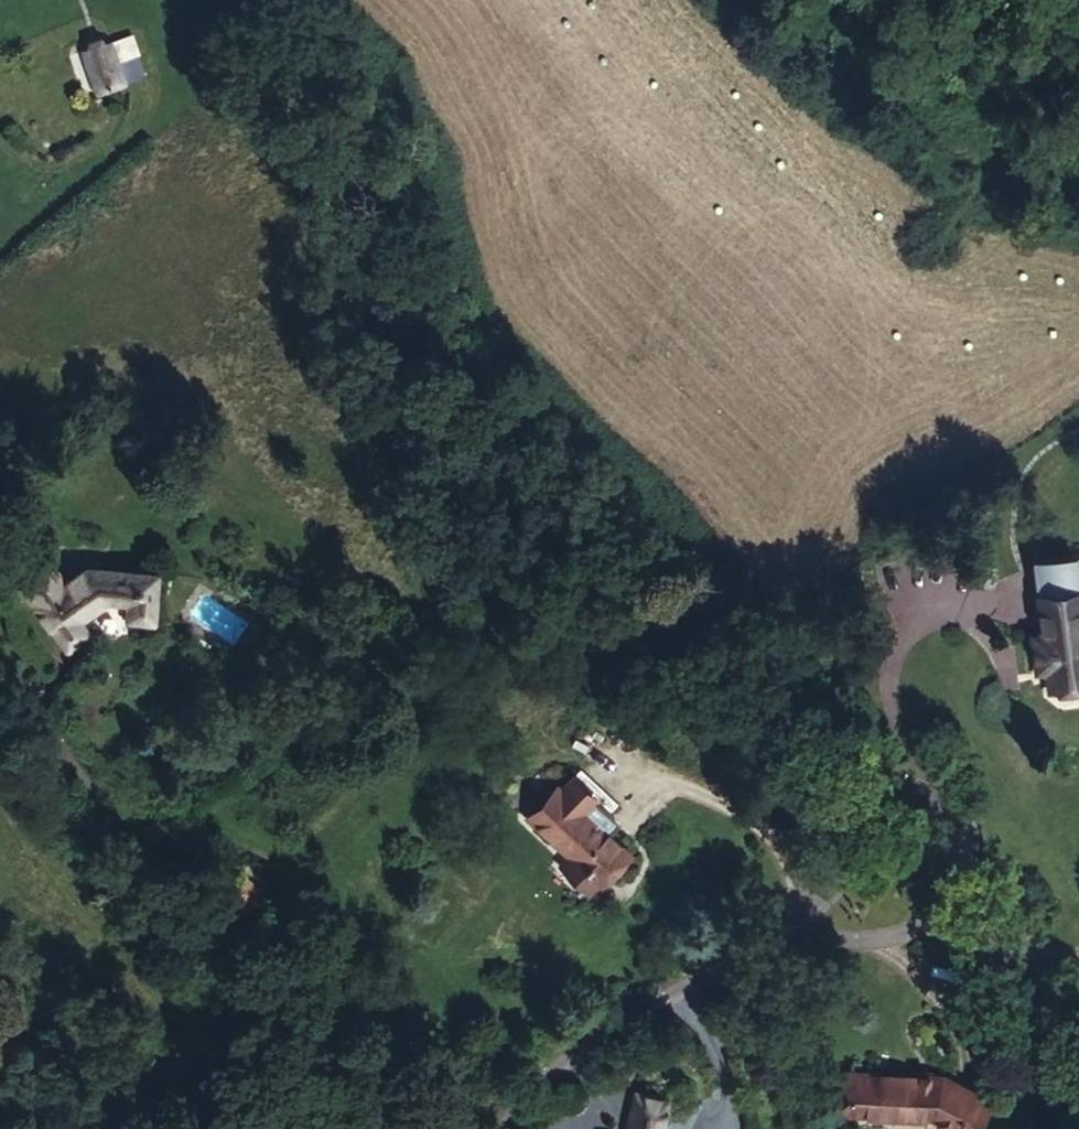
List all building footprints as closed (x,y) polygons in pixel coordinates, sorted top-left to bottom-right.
[(119,38),(134,80),(153,73),(146,55),(151,52),(142,28),(119,38)] [(134,80),(119,38),(90,51),(103,92),(134,80)] [(28,587),(72,646),(91,632),(84,622),(89,617),(95,620),(117,601),(132,604),(133,619),(157,619),(159,569),(92,567),(71,582),(56,565),(28,587)] [(1040,597),(1044,635),(1034,636),(1037,663),(1047,662),(1050,688),(1078,684),(1078,594),(1040,597)] [(599,885),(628,853),(600,827),(582,809),(594,797),(566,770),(554,783),(558,785),(531,815),(569,853),(559,862),(584,885),(591,879),(599,885)] [(612,814),(594,797),(582,809),(600,827),(612,814)] [(879,1128),(919,1128),(953,1121),(972,1122),(1017,1126),(1021,1101),(997,1099),(1000,1078),(954,1074),(870,1094),(879,1128)]
